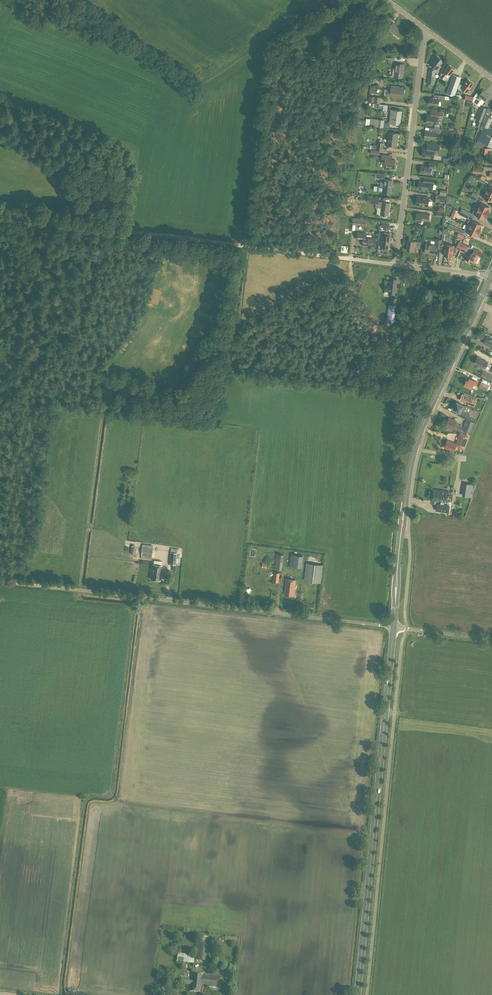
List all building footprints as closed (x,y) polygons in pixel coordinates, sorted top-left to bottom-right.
[(391,24),(389,22),(385,27),(388,30),(388,29),(399,37),(402,34),(406,38),(409,34),(393,22),(391,24)] [(433,58),(429,64),(438,71),(441,66),(439,64),(443,60),(435,54),(433,58)] [(395,70),(393,70),(392,76),(403,78),(405,64),(407,64),(407,61),(397,60),(397,62),(396,62),(395,70)] [(450,76),(455,69),(448,65),(444,71),(445,72),(443,74),(446,76),(448,74),(450,76)] [(452,85),(460,75),(456,72),(448,82),(452,85)] [(473,84),(468,79),(466,82),(465,82),(461,88),(467,92),(473,84)] [(404,87),(391,86),(388,86),(388,90),(387,96),(394,97),(394,96),(403,97),(404,93),(405,90),(404,90),(404,87)] [(489,95),(483,91),(480,95),(477,93),(474,96),(473,101),(477,104),(481,100),(482,98),(485,100),(486,100),(489,95)] [(428,104),(439,106),(439,99),(429,97),(428,104)] [(480,127),(486,108),(481,106),(476,120),(478,120),(475,126),(480,127)] [(400,124),(401,111),(391,110),(390,123),(400,124)] [(442,118),(443,112),(436,112),(435,116),(427,115),(426,123),(437,124),(438,117),(442,118)] [(477,140),(491,146),(491,118),(489,116),(485,115),(485,114),(480,128),(482,129),(477,140)] [(383,127),(384,120),(372,118),(371,126),(383,127)] [(440,133),(440,129),(434,128),(433,132),(425,131),(424,138),(425,138),(425,139),(425,140),(428,140),(429,140),(429,138),(435,139),(436,132),(440,133)] [(386,144),(397,146),(399,134),(388,132),(386,144)] [(382,150),(384,142),(377,142),(377,144),(373,144),(372,149),(382,150)] [(439,153),(439,146),(428,144),(427,148),(423,148),(422,156),(434,157),(434,152),(439,153)] [(394,169),(395,168),(396,165),(395,164),(395,160),(389,159),(390,156),(382,155),(381,160),(385,161),(384,168),(394,169)] [(435,169),(436,162),(429,162),(429,166),(421,165),(420,173),(431,175),(432,168),(435,169)] [(433,190),(434,179),(426,178),(426,182),(419,181),(418,188),(428,189),(433,190)] [(374,185),(373,190),(378,191),(382,192),(382,193),(392,194),(393,180),(384,179),(383,186),(378,186),(374,185)] [(483,197),(491,201),(491,194),(486,191),(483,197)] [(476,200),(478,195),(473,192),(470,198),(476,200)] [(389,214),(390,203),(379,202),(380,197),(368,196),(367,203),(376,204),(376,207),(382,208),(381,214),(383,215),(383,216),(383,217),(386,217),(387,216),(387,214),(389,214)] [(421,197),(421,196),(419,196),(418,197),(417,196),(416,205),(428,206),(429,198),(421,197)] [(477,209),(487,213),(489,210),(488,209),(489,207),(480,203),(477,209)] [(468,218),(470,212),(462,208),(459,214),(468,218)] [(486,217),(487,213),(477,209),(476,211),(473,210),(472,213),(484,218),(485,216),(486,217)] [(429,221),(430,214),(417,213),(416,219),(429,221)] [(469,219),(467,225),(469,226),(479,231),(480,228),(481,224),(473,220),(469,219)] [(461,233),(462,230),(449,224),(448,227),(461,233)] [(469,226),(467,225),(464,224),(463,227),(465,228),(464,230),(468,232),(476,236),(477,233),(478,233),(479,231),(469,226)] [(375,246),(376,238),(366,236),(367,234),(358,232),(357,239),(363,240),(362,244),(363,245),(362,246),(367,246),(367,245),(375,246)] [(390,236),(390,233),(384,232),(383,235),(381,247),(389,248),(391,236),(390,236)] [(440,248),(441,240),(436,239),(435,244),(426,243),(425,252),(431,253),(435,253),(436,247),(440,248)] [(420,247),(421,242),(408,240),(407,250),(415,251),(415,247),(420,247)] [(446,244),(444,255),(452,256),(453,252),(455,253),(457,249),(460,250),(462,246),(461,245),(462,243),(459,241),(457,246),(446,244)] [(479,256),(481,252),(468,246),(466,251),(469,252),(466,259),(471,261),(471,260),(475,262),(478,256),(479,256)] [(395,293),(397,279),(391,279),(390,286),(385,285),(384,291),(389,291),(389,292),(395,293)] [(420,282),(420,281),(417,280),(417,281),(414,281),(412,296),(420,297),(422,282),(420,282)] [(487,336),(484,343),(491,347),(491,339),(487,336)] [(485,369),(488,362),(481,359),(481,358),(477,356),(474,363),(478,365),(478,366),(485,369)] [(483,371),(480,376),(491,381),(491,375),(483,371)] [(483,378),(479,387),(487,391),(489,385),(491,382),(483,378)] [(466,380),(464,385),(472,388),(473,384),(476,386),(478,383),(475,382),(475,381),(469,379),(469,381),(466,380)] [(462,393),(459,400),(474,406),(477,400),(476,399),(477,397),(470,394),(470,395),(464,392),(463,394),(462,393)] [(453,407),(452,409),(460,413),(458,415),(467,419),(470,414),(463,411),(466,406),(464,405),(456,401),(455,403),(454,404),(453,406),(453,407)] [(456,421),(448,418),(446,424),(447,425),(446,428),(453,430),(454,427),(460,430),(462,426),(458,424),(456,423),(456,421)] [(467,419),(462,430),(470,434),(475,422),(467,419)] [(461,448),(464,449),(469,436),(460,432),(459,435),(461,436),(458,443),(462,444),(461,448)] [(447,441),(445,447),(454,451),(456,446),(457,444),(456,444),(447,441)] [(472,495),(474,482),(466,481),(464,494),(472,495)] [(440,498),(441,490),(434,489),(432,500),(440,501),(441,498),(440,498)] [(441,498),(440,501),(447,502),(449,491),(441,490),(440,498),(441,498)] [(449,512),(450,505),(437,503),(436,511),(449,512)] [(152,556),(153,548),(142,547),(141,555),(152,556)] [(175,564),(177,549),(171,548),(169,564),(175,564)] [(321,583),(323,565),(307,563),(305,581),(321,583)] [(161,580),(162,565),(152,564),(151,579),(161,580)] [(294,595),(295,580),(286,579),(285,594),(294,595)] [(206,962),(208,946),(196,944),(194,961),(206,962)] [(193,964),(194,955),(177,953),(176,962),(193,964)] [(219,989),(220,977),(191,974),(191,980),(180,979),(180,984),(190,985),(189,992),(201,993),(202,987),(219,989)]
